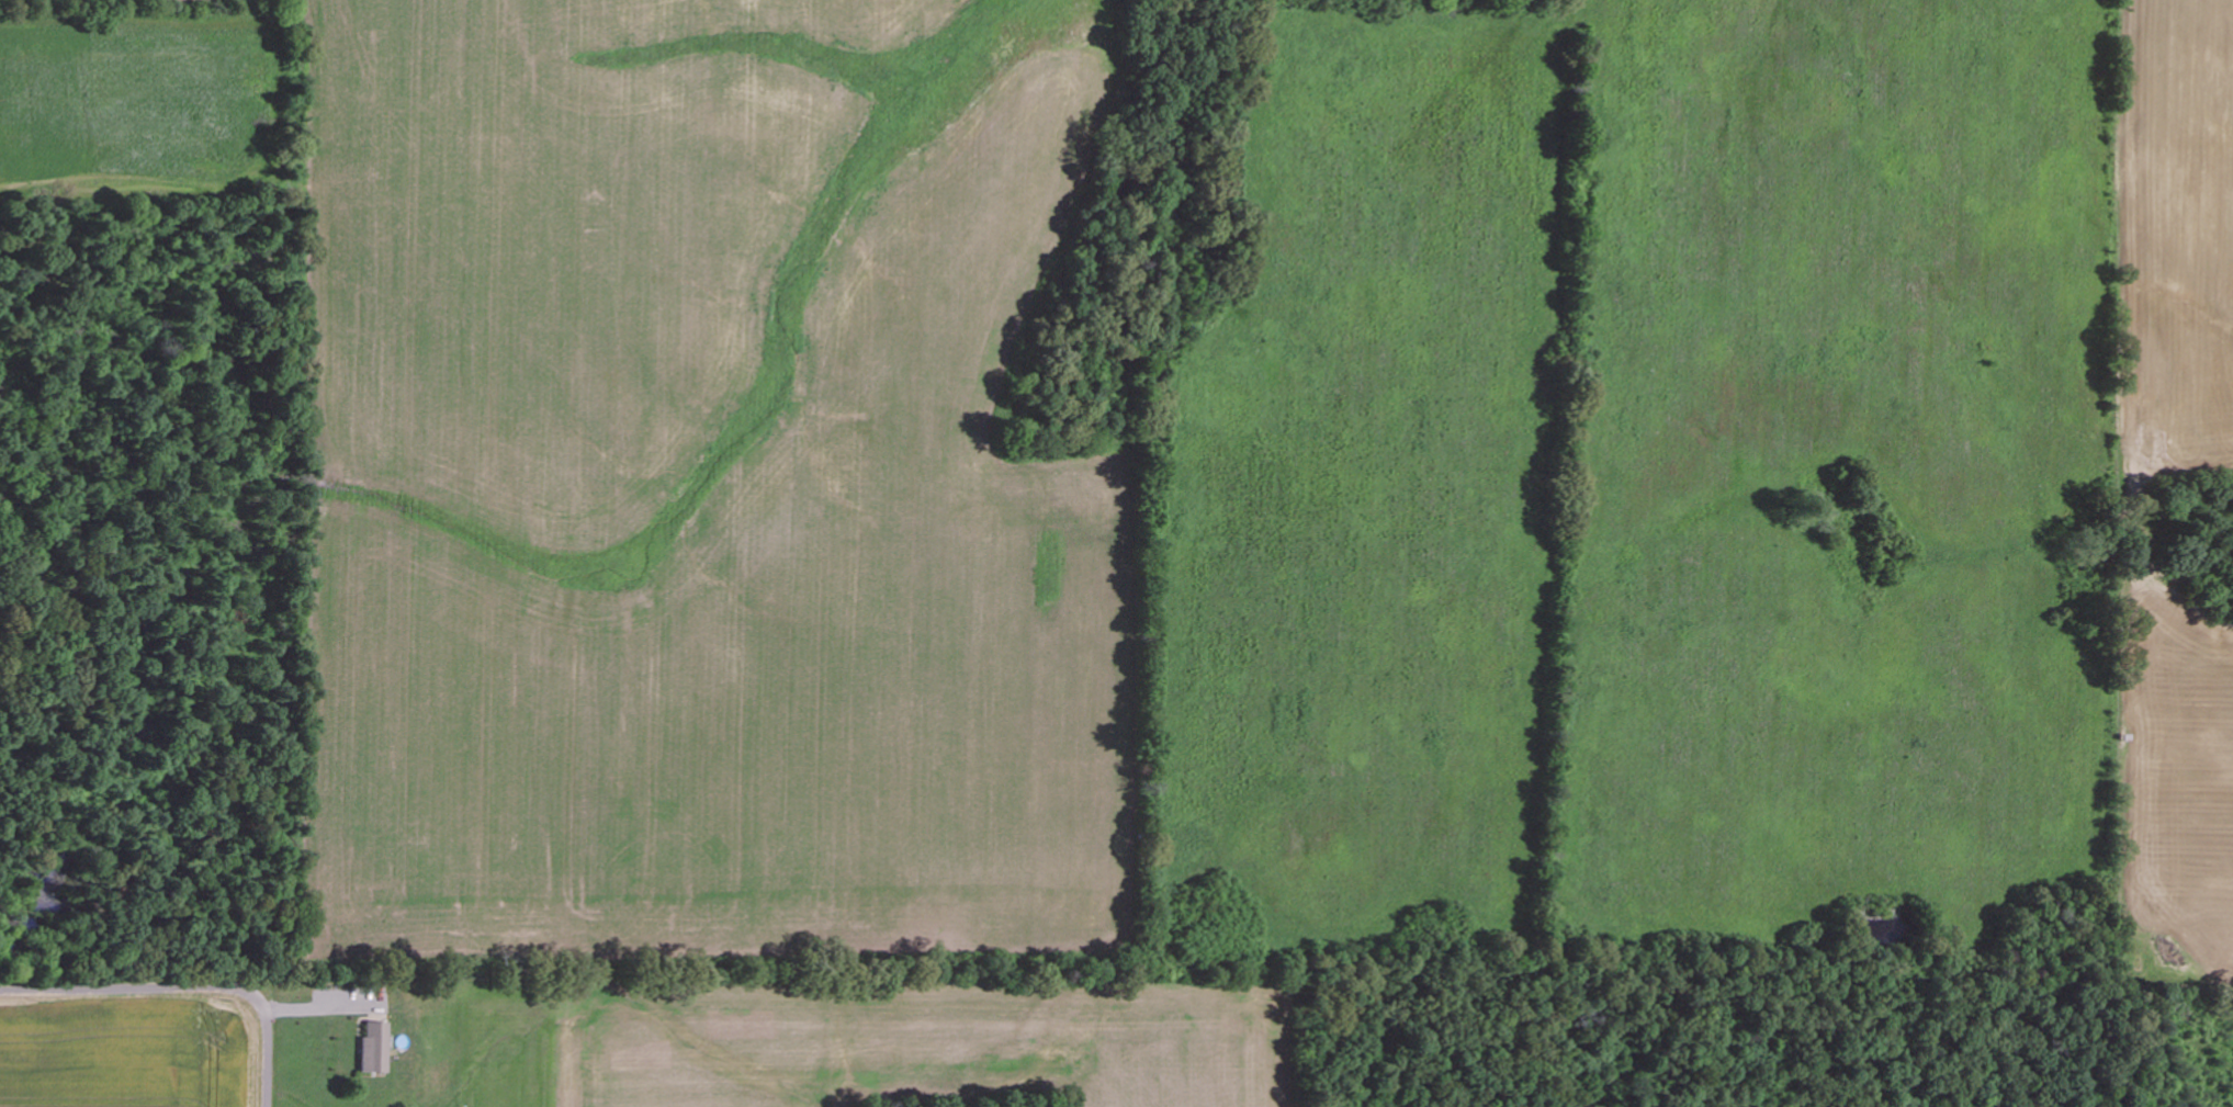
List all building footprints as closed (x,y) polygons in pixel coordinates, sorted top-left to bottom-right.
[(389,1022),(366,1021),(366,1036),(362,1036),(361,1072),(388,1073),(389,1022)]
